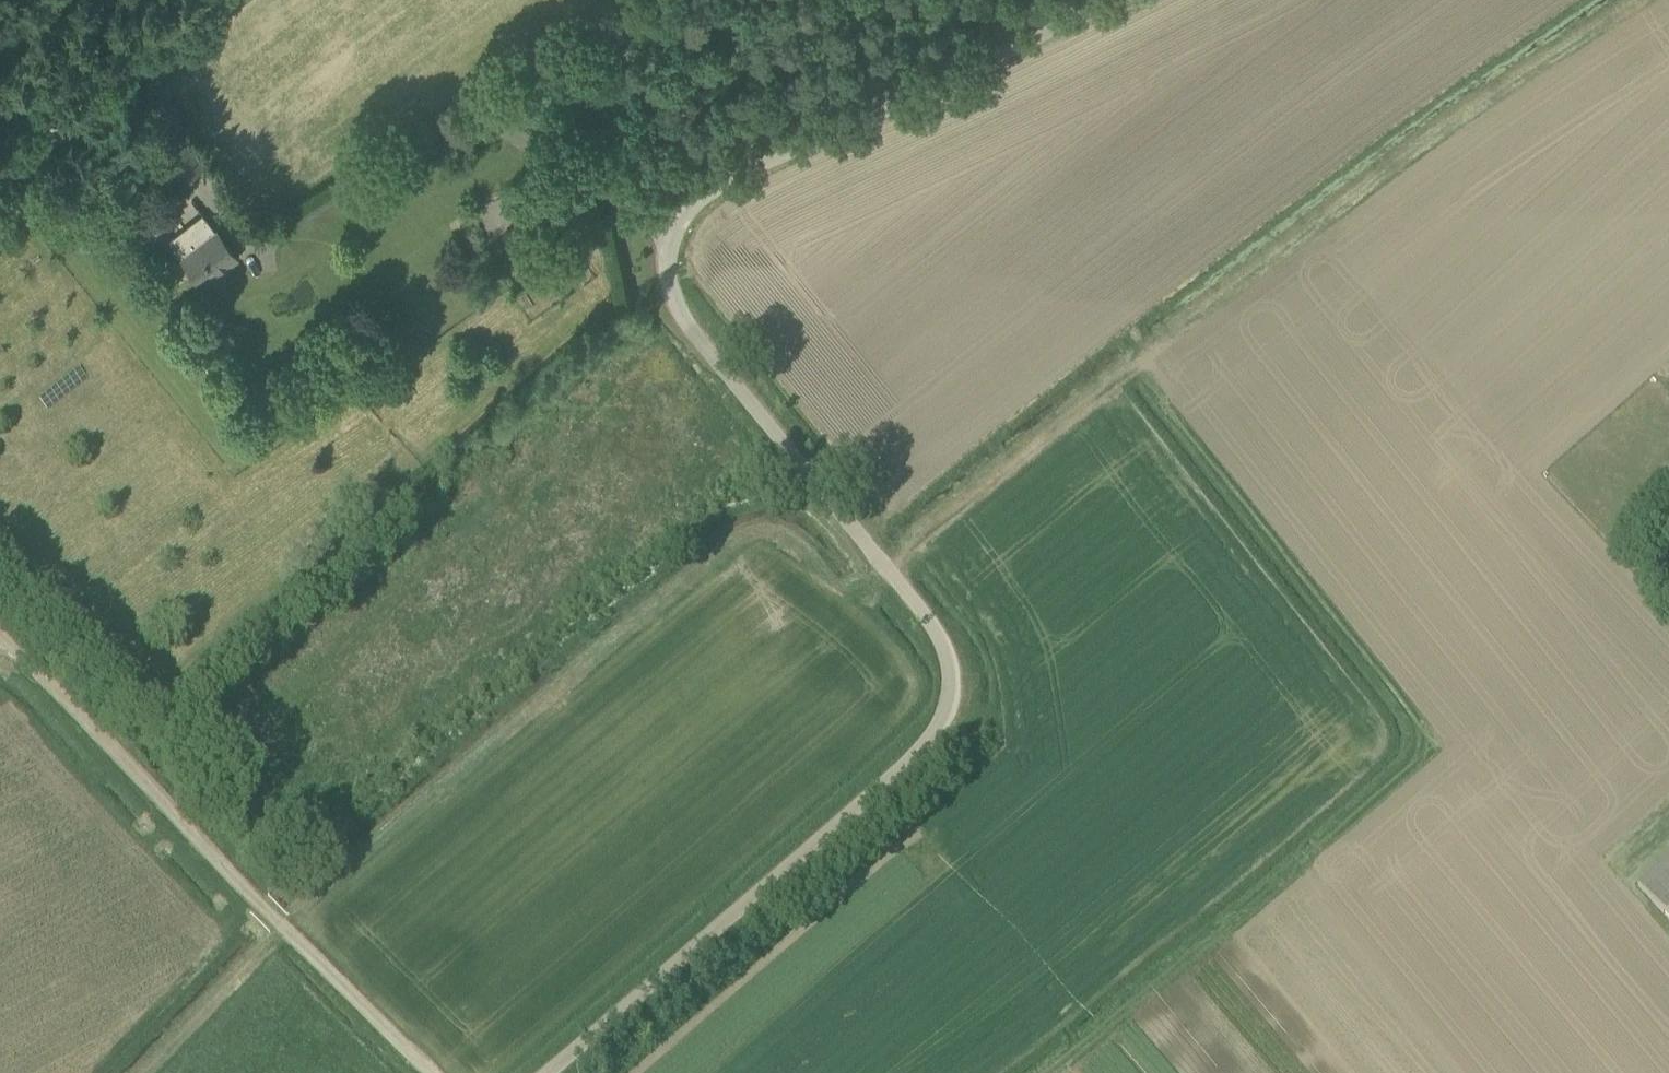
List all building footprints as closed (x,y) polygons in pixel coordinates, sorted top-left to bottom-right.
[(171,238),(175,243),(172,245),(202,284),(237,257),(203,213),(171,238)] [(1668,917),(1668,860),(1641,885),(1668,917)]
